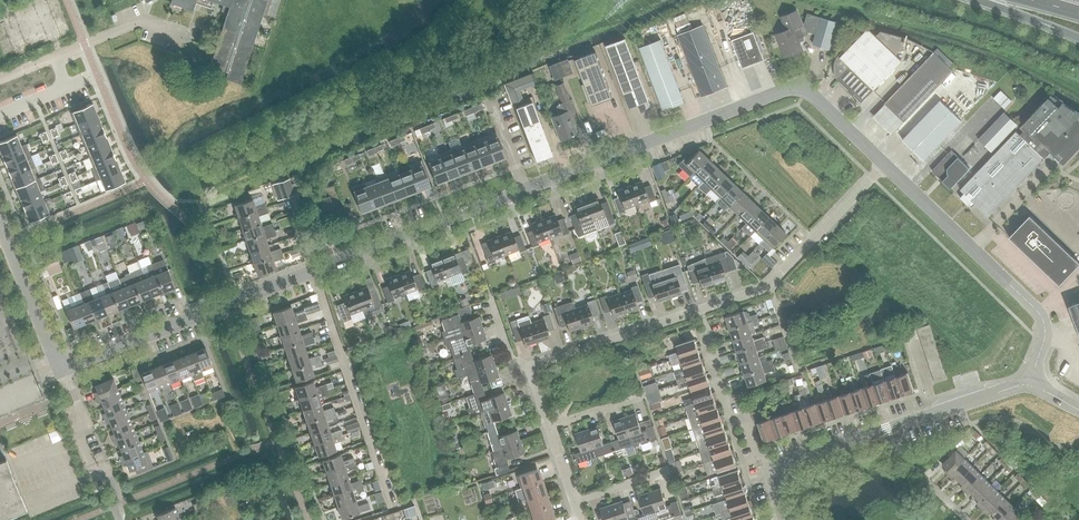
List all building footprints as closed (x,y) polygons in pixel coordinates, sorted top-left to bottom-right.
[(229,7),(209,66),(227,72),(225,78),(240,83),(262,15),(265,16),(271,0),(171,0),(170,3),(193,11),(195,3),(210,8),(213,1),(229,7)] [(804,36),(800,26),(803,25),(797,10),(782,16),(787,30),(777,34),(785,57),(801,50),(797,39),(804,36)] [(815,34),(820,17),(807,13),(804,23),(807,31),(815,34)] [(690,16),(678,16),(679,28),(691,27),(690,16)] [(838,22),(820,17),(815,34),(812,44),(830,49),(838,22)] [(702,96),(706,95),(726,87),(702,25),(677,34),(687,59),(702,96)] [(838,78),(855,93),(862,101),(901,61),(896,55),(903,47),(904,37),(880,31),(875,36),(867,28),(840,57),(838,59),(837,61),(836,63),(836,65),(836,67),(836,69),(836,72),(839,75),(838,77),(839,77),(838,78)] [(742,68),(764,60),(753,32),(731,40),(742,68)] [(49,33),(28,42),(31,49),(52,40),(49,33)] [(641,111),(651,107),(625,38),(606,45),(629,108),(638,105),(641,111)] [(638,47),(663,109),(685,100),(660,38),(638,47)] [(592,105),(613,97),(595,51),(575,59),(584,84),(581,85),(588,103),(591,102),(592,105)] [(892,133),(903,121),(904,122),(953,71),(934,52),(884,103),(885,104),(874,115),(892,133)] [(564,61),(552,63),(555,78),(566,76),(564,61)] [(504,84),(512,104),(522,100),(519,91),(534,85),(530,74),(504,84)] [(564,82),(554,86),(561,103),(571,100),(564,82)] [(993,98),(1005,110),(1013,102),(1001,90),(993,98)] [(966,203),(970,208),(970,207),(968,205),(972,201),(988,217),(1044,158),(1028,143),(1031,139),(1037,145),(1040,142),(1063,164),(1078,147),(1078,113),(1050,95),(1050,96),(1019,128),(1023,131),(1019,135),(1016,131),(960,190),(964,194),(960,197),(958,195),(958,196),(966,203)] [(558,114),(551,117),(560,140),(576,134),(573,126),(581,123),(572,99),(571,100),(561,103),(557,105),(556,108),(558,114)] [(902,140),(903,140),(923,160),(961,121),(939,100),(902,140)] [(551,156),(552,155),(531,102),(515,108),(536,161),(551,156)] [(92,103),(72,112),(77,123),(97,115),(92,103)] [(481,103),(472,107),(474,112),(483,109),(481,103)] [(472,107),(463,111),(465,116),(474,112),(472,107)] [(1017,124),(1004,112),(978,139),(991,151),(1017,124)] [(97,115),(77,123),(82,134),(101,126),(97,115)] [(418,129),(421,134),(430,131),(429,130),(427,125),(418,129)] [(101,126),(82,134),(87,145),(106,137),(101,126)] [(495,132),(484,136),(493,161),(505,157),(495,132)] [(0,142),(0,152),(1,155),(21,147),(16,135),(0,142)] [(484,136),(472,141),(482,166),(493,161),(484,136)] [(106,137),(87,145),(91,156),(111,148),(106,137)] [(388,141),(391,147),(400,143),(399,142),(397,138),(388,141)] [(472,141),(461,145),(470,170),(482,166),(472,141)] [(461,145),(450,149),(459,174),(470,170),(461,145)] [(21,147),(1,155),(6,166),(26,158),(21,147)] [(375,147),(366,150),(368,156),(378,152),(377,151),(375,147)] [(111,148),(91,156),(96,167),(115,159),(111,148)] [(438,154),(448,179),(459,174),(450,149),(438,154)] [(693,172),(694,173),(707,159),(698,150),(689,160),(685,156),(677,165),(689,176),(693,172)] [(932,171),(942,181),(950,188),(969,168),(951,151),(932,171)] [(427,158),(436,183),(448,179),(438,154),(427,158)] [(353,156),(344,160),(346,165),(355,161),(355,160),(353,156)] [(26,158),(6,166),(11,177),(30,169),(26,158)] [(115,159),(96,167),(100,179),(120,170),(115,159)] [(716,167),(707,159),(694,173),(693,172),(689,176),(698,185),(716,167)] [(420,161),(408,165),(410,170),(417,190),(430,186),(420,161)] [(660,163),(651,166),(656,180),(666,176),(660,163)] [(706,195),(711,189),(724,175),(716,167),(698,185),(697,187),(706,195)] [(30,169),(11,177),(15,188),(35,180),(30,169)] [(398,169),(386,174),(395,199),(407,194),(399,174),(398,169)] [(120,170),(100,179),(105,190),(125,182),(120,170)] [(410,170),(399,174),(407,194),(417,190),(410,170)] [(386,174),(374,178),(376,183),(384,203),(395,199),(386,174)] [(733,184),(724,175),(711,189),(720,198),(733,184)] [(289,179),(288,179),(277,183),(282,199),(294,195),(289,179)] [(35,180),(15,188),(20,199),(40,191),(35,180)] [(641,181),(629,186),(636,205),(648,200),(649,202),(655,200),(650,185),(643,187),(641,181)] [(364,182),(352,187),(361,212),(373,207),(366,187),(364,182)] [(376,183),(366,187),(373,207),(384,203),(376,183)] [(728,206),(742,192),(733,184),(720,198),(715,202),(724,210),(728,206)] [(636,205),(629,186),(617,191),(619,197),(613,199),(618,214),(625,211),(624,209),(636,205)] [(660,190),(665,203),(670,201),(664,189),(660,190)] [(40,191),(20,199),(25,210),(44,202),(40,191)] [(750,200),(742,192),(728,206),(737,214),(750,200)] [(324,214),(334,211),(329,197),(319,200),(324,214)] [(598,198),(586,203),(596,229),(614,222),(607,202),(600,204),(598,198)] [(238,217),(267,208),(265,202),(254,206),(252,199),(234,205),(238,217)] [(737,214),(746,223),(759,209),(750,200),(737,214)] [(286,207),(284,201),(277,204),(279,209),(286,207)] [(44,202),(25,210),(29,222),(49,214),(44,202)] [(577,236),(596,229),(586,203),(574,207),(576,213),(569,216),(577,236)] [(242,229),(260,223),(258,216),(268,213),(267,208),(238,217),(242,229)] [(768,217),(759,209),(746,223),(741,228),(750,236),(754,231),(768,217)] [(669,215),(672,224),(678,221),(675,213),(669,215)] [(554,215),(542,219),(549,238),(561,233),(562,236),(569,233),(563,218),(557,221),(554,215)] [(1029,215),(1009,236),(1059,284),(1078,263),(1029,215)] [(280,228),(291,224),(289,216),(277,220),(280,228)] [(710,225),(713,222),(709,217),(705,221),(702,217),(698,221),(702,224),(707,228),(710,225)] [(754,231),(763,239),(777,225),(768,217),(754,231)] [(139,230),(150,226),(147,219),(136,224),(139,230)] [(538,243),(549,238),(542,219),(530,224),(533,230),(526,232),(532,247),(538,245),(538,243)] [(134,222),(126,225),(130,233),(137,230),(134,222)] [(246,240),(274,230),(272,225),(262,229),(260,223),(242,229),(246,240)] [(715,230),(710,225),(707,228),(712,233),(715,230)] [(785,234),(777,225),(763,239),(772,248),(785,234)] [(122,227),(116,230),(118,235),(125,233),(122,227)] [(250,251),(267,245),(265,239),(276,236),(274,230),(246,240),(250,251)] [(659,233),(662,241),(673,237),(670,230),(659,233)] [(511,231),(499,236),(506,255),(518,250),(519,252),(525,250),(520,235),(513,237),(511,231)] [(113,234),(106,237),(110,248),(117,245),(113,234)] [(94,239),(103,261),(110,258),(101,236),(94,239)] [(494,259),(506,255),(499,236),(487,241),(489,247),(483,249),(488,264),(495,261),(494,259)] [(719,240),(724,245),(727,242),(722,237),(719,240)] [(83,243),(86,251),(92,249),(89,241),(83,243)] [(724,245),(729,250),(732,246),(727,242),(724,245)] [(630,253),(636,250),(634,243),(627,245),(630,253)] [(253,263),(282,253),(280,248),(270,252),(267,245),(250,251),(253,263)] [(76,246),(68,249),(71,257),(79,253),(76,246)] [(299,248),(290,251),(292,258),(301,255),(299,248)] [(71,257),(68,249),(59,252),(63,260),(71,257)] [(705,258),(707,265),(713,284),(725,279),(723,273),(736,269),(732,257),(726,251),(705,258)] [(282,253),(253,263),(257,275),(275,269),(273,262),(284,258),(282,253)] [(767,253),(761,259),(771,268),(776,263),(767,253)] [(453,254),(441,258),(448,277),(460,272),(461,274),(468,272),(462,257),(456,260),(453,254)] [(572,264),(581,260),(578,254),(570,257),(572,264)] [(43,261),(47,271),(60,267),(56,256),(43,261)] [(437,281),(448,277),(441,258),(429,263),(431,269),(425,271),(431,286),(437,284),(437,281)] [(713,284),(707,265),(705,258),(686,266),(687,269),(692,284),(699,281),(701,288),(713,284)] [(741,262),(746,266),(749,263),(745,258),(741,262)] [(734,259),(733,259),(736,269),(743,267),(734,259)] [(151,264),(163,292),(174,287),(168,270),(160,272),(156,262),(151,264)] [(151,276),(144,279),(151,296),(163,292),(151,264),(146,266),(151,276)] [(661,272),(663,279),(669,298),(681,294),(679,288),(686,286),(681,271),(674,273),(673,268),(661,272)] [(410,270),(398,275),(405,293),(417,289),(418,291),(424,289),(419,274),(412,276),(410,270)] [(552,273),(554,279),(562,277),(560,270),(552,273)] [(631,279),(637,277),(635,270),(629,272),(631,279)] [(134,271),(129,273),(140,301),(151,296),(144,279),(138,281),(134,271)] [(128,285),(122,288),(129,305),(140,301),(129,273),(124,275),(128,285)] [(657,302),(669,298),(663,279),(651,283),(647,273),(641,275),(648,298),(655,296),(657,302)] [(393,298),(405,293),(398,275),(386,279),(388,286),(382,288),(387,303),(394,300),(393,298)] [(112,280),(107,282),(118,310),(129,305),(122,288),(116,290),(112,280)] [(106,294),(100,297),(107,314),(118,310),(107,282),(102,284),(106,294)] [(631,290),(619,294),(625,313),(637,309),(635,302),(642,300),(637,285),(630,287),(631,290)] [(367,287),(355,292),(362,310),(365,318),(383,311),(375,290),(369,293),(367,287)] [(90,289),(85,291),(96,319),(107,314),(100,297),(94,299),(90,289)] [(512,289),(499,293),(501,300),(510,297),(510,296),(514,295),(512,289)] [(84,303),(78,306),(85,323),(96,319),(85,291),(79,293),(84,303)] [(350,315),(362,310),(355,292),(342,296),(345,302),(336,305),(343,322),(351,319),(350,315)] [(625,313),(619,294),(607,298),(606,295),(599,298),(604,313),(611,311),(613,317),(625,313)] [(85,323),(78,306),(71,308),(67,298),(62,300),(73,328),(85,323)] [(459,300),(462,306),(468,304),(466,298),(459,300)] [(587,304),(575,308),(581,327),(593,323),(591,317),(598,315),(593,300),(586,302),(587,304)] [(1068,305),(1078,334),(1078,301),(1068,305)] [(569,331),(581,327),(575,308),(574,308),(572,302),(554,308),(560,327),(567,325),(569,331)] [(445,340),(482,328),(478,317),(460,323),(458,316),(471,312),(468,305),(456,310),(457,314),(441,320),(445,331),(442,332),(445,340)] [(277,324),(305,315),(303,309),(293,313),(291,306),(273,312),(277,324)] [(725,316),(729,328),(758,319),(756,314),(750,316),(749,314),(746,311),(744,312),(743,310),(725,316)] [(543,319),(531,323),(537,342),(549,338),(547,332),(554,329),(549,314),(542,317),(543,319)] [(277,324),(280,336),(298,329),(296,323),(307,320),(305,315),(277,324)] [(525,346),(537,342),(531,323),(530,323),(529,318),(517,322),(516,319),(509,322),(516,342),(523,340),(525,346)] [(733,340),(751,334),(749,328),(760,324),(758,319),(729,328),(733,340)] [(431,320),(414,326),(416,332),(433,325),(431,320)] [(400,324),(394,326),(396,333),(403,331),(400,324)] [(931,331),(929,324),(916,329),(919,335),(931,331)] [(454,358),(470,353),(468,345),(486,339),(482,328),(445,340),(448,349),(451,348),(454,358)] [(280,336),(284,347),(313,337),(311,332),(300,336),(298,329),(280,336)] [(921,342),(933,338),(931,331),(919,335),(921,342)] [(733,340),(737,351),(765,342),(764,337),(753,340),(751,334),(733,340)] [(787,348),(783,336),(775,339),(779,350),(787,348)] [(284,347),(288,358),(306,352),(304,346),(314,343),(313,337),(284,347)] [(348,351),(361,346),(358,338),(345,343),(348,351)] [(923,349),(936,345),(933,338),(921,342),(923,349)] [(669,360),(698,351),(694,339),(676,345),(678,352),(668,355),(669,360)] [(741,363),(759,357),(757,350),(767,347),(765,342),(737,351),(741,363)] [(925,356),(938,352),(936,345),(923,349),(925,356)] [(198,347),(193,349),(201,371),(213,366),(205,348),(199,350),(198,347)] [(189,354),(183,357),(191,375),(194,383),(205,379),(201,371),(193,349),(188,351),(189,354)] [(863,352),(865,358),(872,355),(870,349),(863,352)] [(684,368),(702,362),(698,351),(669,360),(671,365),(682,362),(684,368)] [(308,359),(306,352),(288,358),(292,370),(320,360),(319,355),(308,359)] [(928,363),(940,359),(938,352),(925,356),(928,363)] [(457,378),(467,375),(494,366),(491,355),(473,361),(470,353),(454,358),(458,369),(455,370),(457,378)] [(180,379),(191,375),(183,357),(178,359),(177,355),(171,357),(180,379)] [(336,355),(325,359),(327,365),(338,361),(336,355)] [(168,363),(162,365),(170,384),(180,379),(171,357),(166,359),(168,363)] [(741,363),(744,374),(773,365),(771,360),(761,363),(759,357),(741,363)] [(930,370),(943,365),(940,359),(928,363),(930,370)] [(292,370),(296,382),(314,376),(312,369),(322,365),(320,360),(292,370)] [(677,383),(706,374),(702,362),(684,368),(673,372),(677,383)] [(159,388),(170,384),(162,365),(157,367),(155,364),(150,366),(159,388)] [(892,366),(901,395),(914,391),(908,373),(901,375),(897,364),(892,366)] [(773,365),(744,374),(748,386),(766,380),(764,373),(775,370),(773,365)] [(932,376),(945,372),(943,365),(930,370),(932,376)] [(147,371),(141,374),(148,392),(159,388),(150,366),(145,368),(147,371)] [(474,394),(483,391),(480,383),(498,377),(494,366),(467,375),(474,394)] [(881,370),(884,380),(890,398),(901,395),(892,366),(887,368),(881,370)] [(649,368),(639,372),(642,379),(652,376),(649,368)] [(890,398),(884,380),(881,370),(874,372),(869,374),(879,402),(890,398)] [(140,379),(138,372),(133,374),(134,378),(130,379),(131,382),(140,379)] [(932,376),(934,383),(935,383),(947,379),(945,372),(932,376)] [(691,391),(709,385),(706,374),(677,383),(679,388),(689,385),(691,391)] [(867,386),(861,388),(867,406),(879,402),(869,374),(864,375),(867,386)] [(95,398),(117,389),(113,378),(94,386),(97,392),(93,393),(95,398)] [(867,406),(861,388),(855,390),(851,380),(846,381),(856,410),(867,406)] [(315,388),(313,381),(295,387),(299,399),(327,389),(326,384),(315,388)] [(856,410),(846,381),(841,383),(845,393),(838,396),(844,414),(856,410)] [(652,384),(644,386),(646,393),(654,390),(652,384)] [(685,406),(713,397),(709,385),(691,391),(693,397),(683,401),(685,406)] [(844,414),(838,396),(832,398),(828,387),(823,389),(832,418),(844,414)] [(101,402),(103,407),(122,400),(117,389),(95,398),(97,403),(101,402)] [(225,396),(222,389),(212,393),(214,400),(225,396)] [(303,410),(320,404),(318,398),(329,395),(327,389),(299,399),(303,410)] [(821,421),(832,418),(823,389),(818,391),(821,401),(815,403),(821,421)] [(471,416),(480,413),(507,404),(503,393),(486,399),(483,391),(474,394),(474,395),(467,397),(470,407),(468,408),(471,416)] [(194,408),(202,405),(198,394),(190,397),(194,408)] [(810,425),(821,421),(815,403),(809,405),(805,395),(800,397),(810,425)] [(658,396),(648,399),(650,404),(660,401),(658,396)] [(689,417),(717,408),(713,397),(685,406),(686,411),(687,411),(689,417)] [(798,409),(792,411),(798,429),(810,425),(800,397),(795,398),(798,409)] [(188,399),(180,402),(184,412),(192,409),(188,399)] [(104,419),(126,410),(122,400),(103,407),(105,413),(102,414),(104,419)] [(653,413),(663,410),(660,402),(651,405),(653,413)] [(177,403),(170,406),(174,416),(181,413),(177,403)] [(787,433),(798,429),(792,411),(786,413),(782,403),(777,404),(787,433)] [(306,422),(335,412),(333,407),(323,411),(320,404),(303,410),(306,422)] [(486,432),(496,429),(493,421),(511,415),(507,404),(480,413),(486,432)] [(776,417),(769,419),(775,437),(787,433),(777,404),(772,406),(776,417)] [(156,411),(160,421),(168,418),(164,408),(156,411)] [(692,429),(721,419),(717,408),(689,417),(691,424),(690,424),(692,429)] [(109,423),(112,428),(130,421),(126,410),(104,419),(106,424),(109,423)] [(763,441),(775,437),(769,419),(763,421),(760,410),(754,412),(763,441)] [(310,433),(328,427),(326,421),(337,417),(335,412),(306,422),(310,433)] [(635,414),(624,417),(633,445),(633,447),(657,439),(653,425),(646,428),(646,430),(641,431),(635,414)] [(614,451),(633,445),(624,417),(613,421),(619,439),(615,440),(611,441),(614,451)] [(657,427),(664,425),(662,418),(655,421),(657,427)] [(696,440),(725,431),(721,419),(692,429),(694,434),(696,440)] [(112,440),(134,431),(130,421),(112,428),(114,434),(110,435),(112,440)] [(358,422),(345,426),(347,433),(360,428),(358,422)] [(657,427),(660,436),(667,433),(664,425),(657,427)] [(597,426),(586,430),(595,457),(614,451),(611,441),(603,444),(597,426)] [(314,445),(342,435),(341,430),(330,433),(328,427),(310,433),(314,445)] [(61,428),(48,433),(53,443),(65,438),(61,428)] [(492,451),(520,442),(516,431),(498,437),(496,429),(486,432),(492,451)] [(576,464),(595,457),(586,430),(575,434),(581,452),(573,454),(576,464)] [(981,436),(975,430),(972,434),(977,439),(981,436)] [(118,444),(120,449),(139,442),(134,431),(112,440),(114,445),(118,444)] [(700,452),(728,442),(725,431),(696,440),(698,446),(700,452)] [(314,445),(318,457),(336,451),(334,444),(344,440),(342,435),(314,445)] [(452,444),(451,444),(453,450),(460,447),(458,441),(452,444)] [(988,450),(991,446),(986,441),(982,444),(988,450)] [(119,456),(121,461),(143,452),(139,442),(120,449),(122,455),(119,456)] [(493,468),(495,474),(496,475),(509,471),(506,459),(523,453),(520,442),(492,451),(490,452),(496,468),(493,468)] [(714,460),(732,454),(728,442),(700,452),(703,461),(714,458),(714,460)] [(993,455),(997,452),(991,446),(988,450),(993,455)] [(947,475),(964,458),(956,450),(942,464),(946,469),(944,471),(947,475)] [(143,453),(143,452),(121,461),(123,466),(126,465),(129,471),(135,469),(137,474),(153,467),(147,452),(143,453)] [(342,461),(340,454),(322,460),(326,472),(354,462),(359,460),(358,456),(342,461)] [(708,475),(736,466),(732,454),(714,460),(714,458),(703,461),(706,469),(707,475),(708,475)] [(1004,466),(1008,462),(1002,457),(998,460),(1004,466)] [(954,476),(958,480),(972,466),(964,458),(947,475),(951,479),(954,476)] [(27,511),(6,460),(0,462),(0,519),(4,519),(27,511)] [(671,468),(681,465),(679,460),(669,463),(671,468)] [(330,483),(348,478),(346,471),(356,468),(354,462),(326,472),(330,483)] [(1010,472),(1014,468),(1008,462),(1004,466),(1010,472)] [(972,466),(958,480),(962,485),(960,487),(964,491),(980,474),(972,466)] [(630,467),(622,470),(624,477),(633,474),(630,467)] [(517,476),(521,488),(541,481),(537,469),(517,476)] [(741,482),(737,469),(719,475),(719,476),(714,478),(716,484),(711,486),(713,491),(741,482)] [(1020,482),(1024,478),(1018,473),(1015,476),(1020,482)] [(679,474),(673,476),(675,483),(682,481),(679,474)] [(980,474),(964,491),(968,495),(970,492),(974,496),(988,482),(980,474)] [(334,495),(362,485),(360,480),(350,484),(348,478),(330,483),(334,495)] [(1026,487),(1029,484),(1024,478),(1020,482),(1026,487)] [(483,484),(485,490),(494,487),(492,481),(483,484)] [(541,481),(521,488),(514,490),(518,502),(525,500),(545,493),(541,481)] [(741,482),(713,491),(714,496),(725,493),(727,499),(745,493),(741,482)] [(980,507),(996,490),(988,482),(974,496),(979,500),(976,503),(980,507)] [(337,506),(355,500),(353,494),(364,490),(362,485),(334,495),(337,506)] [(684,488),(678,490),(681,500),(688,498),(684,488)] [(649,492),(658,519),(663,519),(681,514),(677,501),(670,503),(671,505),(666,506),(660,489),(649,492)] [(1041,494),(1035,489),(1031,493),(1037,498),(1041,494)] [(991,512),(1005,498),(996,490),(980,507),(984,511),(986,508),(991,512)] [(636,516),(637,519),(657,519),(658,519),(649,492),(638,496),(644,514),(636,516)] [(525,500),(529,512),(549,506),(545,493),(525,500)] [(720,514),(749,504),(745,493),(727,499),(729,505),(719,509),(720,514)] [(993,519),(999,519),(1013,506),(1005,498),(991,512),(995,516),(992,519),(993,519)] [(681,501),(685,512),(691,510),(690,506),(689,506),(687,499),(681,501)] [(355,500),(337,506),(341,518),(346,517),(370,509),(368,503),(357,506),(355,500)] [(611,505),(616,519),(637,519),(636,516),(628,519),(622,501),(611,505)] [(192,504),(196,512),(201,510),(198,502),(192,504)] [(753,516),(749,504),(720,514),(722,519),(733,516),(734,519),(740,519),(753,516)] [(611,505),(600,509),(604,519),(616,519),(611,505)] [(553,518),(549,506),(529,512),(531,519),(545,519),(553,518)] [(999,519),(1016,519),(1021,514),(1013,506),(999,519)] [(179,519),(175,508),(156,515),(158,519),(176,519),(179,519)]
